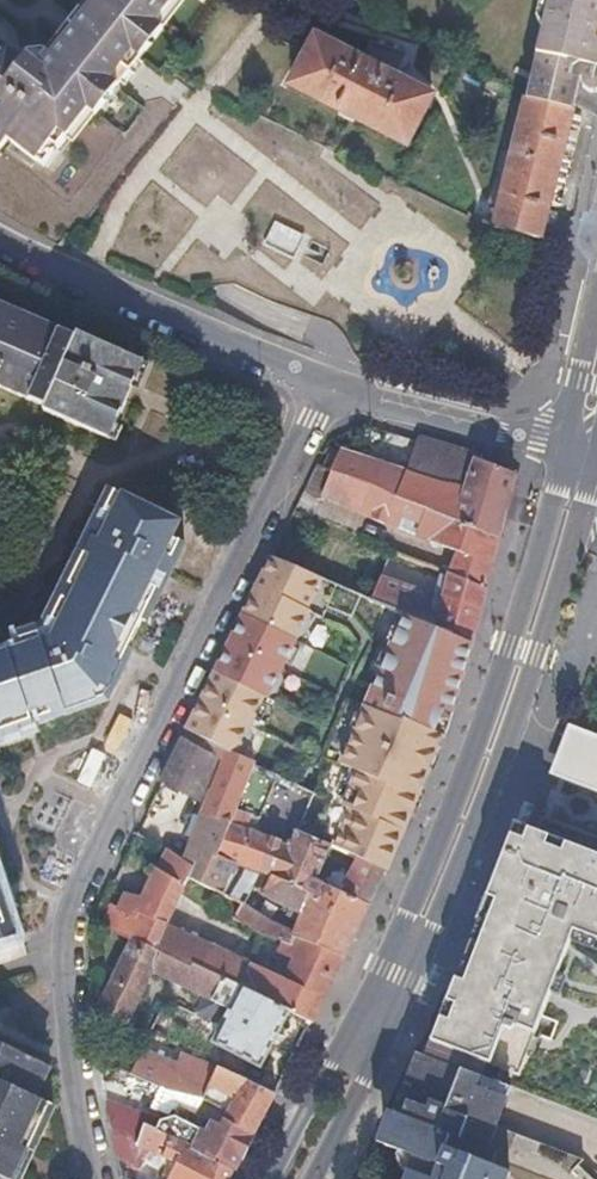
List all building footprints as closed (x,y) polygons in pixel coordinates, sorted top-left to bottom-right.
[(124,70),(129,64),(136,54),(145,52),(148,54),(166,31),(158,24),(177,0),(104,0),(102,2),(91,17),(84,12),(75,24),(71,29),(124,70)] [(538,13),(546,17),(543,31),(525,103),(571,114),(581,82),(584,89),(586,94),(590,95),(595,93),(596,92),(596,0),(542,0),(538,13)] [(543,31),(546,17),(538,13),(536,21),(543,31)] [(1,152),(9,142),(39,164),(54,145),(62,152),(94,112),(100,117),(117,95),(112,90),(112,85),(124,70),(71,29),(62,39),(67,43),(54,59),(50,55),(45,53),(38,56),(29,59),(31,63),(24,66),(0,47),(0,151),(1,152)] [(316,38),(292,86),(407,146),(433,97),(394,77),(363,61),(316,38)] [(62,39),(50,55),(54,59),(67,43),(62,39)] [(372,45),(363,61),(394,77),(405,57),(372,45)] [(145,52),(136,54),(129,64),(124,70),(112,85),(112,90),(117,95),(136,69),(148,54),(145,52)] [(571,114),(525,103),(495,227),(541,238),(543,226),(571,114)] [(48,171),(62,152),(54,145),(39,164),(48,171)] [(297,229),(266,228),(265,254),(296,254),(297,229)] [(4,385),(49,405),(46,410),(112,439),(128,406),(143,373),(132,367),(135,363),(113,352),(109,360),(55,333),(2,307),(0,310),(0,391),(4,385)] [(332,471),(496,539),(511,476),(474,456),(418,441),(406,473),(342,453),(332,471)] [(315,468),(308,495),(320,498),(327,470),(315,468)] [(484,589),(496,539),(332,471),(322,495),(453,552),(448,573),(484,589)] [(110,698),(120,677),(134,647),(122,641),(144,597),(156,602),(168,578),(185,543),(174,537),(181,523),(112,490),(49,624),(24,634),(28,647),(0,657),(0,738),(110,698)] [(299,567),(272,556),(266,567),(250,601),(236,629),(219,666),(202,695),(193,716),(184,734),(215,748),(233,757),(234,754),(246,752),(252,739),(246,730),(261,699),(264,701),(266,698),(274,695),(280,682),(277,674),(280,668),(294,640),(302,637),(307,627),(308,624),(306,616),(312,603),(309,602),(321,577),(299,567)] [(484,589),(448,573),(442,597),(409,583),(398,612),(404,614),(471,644),(484,589)] [(372,601),(398,612),(409,583),(380,578),(372,601)] [(440,740),(471,644),(404,614),(384,661),(365,706),(360,717),(340,708),(328,738),(315,767),(322,770),(316,784),(312,794),(325,801),(308,838),(326,846),(329,848),(356,861),(381,874),(398,836),(412,806),(440,740)] [(365,706),(345,697),(340,708),(360,717),(365,706)] [(222,759),(211,754),(187,742),(167,784),(204,802),(222,759)] [(201,811),(227,822),(249,765),(233,757),(215,748),(211,754),(222,759),(204,802),(201,811)] [(558,920),(591,821),(509,792),(494,845),(440,975),(414,1039),(431,1043),(487,1065),(506,1071),(558,920)] [(227,822),(201,811),(182,860),(195,868),(191,877),(224,893),(233,874),(252,891),(300,913),(293,930),(292,933),(343,957),(355,931),(367,904),(327,885),(321,900),(216,857),(227,822)] [(591,821),(558,920),(596,937),(596,824),(591,821)] [(308,838),(295,832),(289,845),(227,822),(216,857),(321,900),(327,885),(316,880),(329,848),(326,846),(308,838)] [(331,983),(343,957),(292,933),(288,943),(282,940),(278,950),(294,957),(286,977),(170,925),(185,892),(212,912),(234,920),(242,904),(224,893),(191,877),(195,868),(182,860),(169,852),(145,899),(126,938),(132,940),(222,981),(289,1011),(312,1023),(331,983)] [(381,874),(356,861),(346,878),(333,872),(327,885),(367,904),(374,889),(381,874)] [(20,941),(4,896),(0,884),(0,948),(20,941)] [(104,927),(126,938),(145,899),(121,891),(104,927)] [(242,904),(234,920),(282,940),(288,943),(292,933),(293,930),(242,904)] [(203,996),(212,1001),(222,981),(132,940),(100,1012),(115,1019),(131,1026),(156,972),(203,996)] [(289,1011),(222,981),(212,1001),(203,996),(196,1012),(222,1026),(213,1042),(260,1068),(289,1011)] [(29,1161),(58,1102),(39,1092),(51,1065),(0,1041),(0,1178),(20,1178),(29,1161)] [(431,1043),(402,1116),(397,1114),(386,1142),(416,1156),(407,1178),(509,1178),(511,1173),(493,1166),(498,1152),(488,1148),(510,1092),(481,1080),(487,1065),(431,1043)] [(228,1114),(255,1130),(264,1114),(275,1094),(272,1092),(219,1067),(211,1082),(205,1095),(231,1108),(228,1114)] [(163,1089),(205,1095),(211,1082),(169,1076),(163,1089)] [(255,1130),(228,1114),(223,1124),(214,1120),(207,1134),(176,1118),(161,1124),(155,1133),(231,1170),(255,1130)] [(231,1170),(155,1133),(145,1129),(138,1146),(175,1163),(167,1178),(227,1178),(231,1170)]
